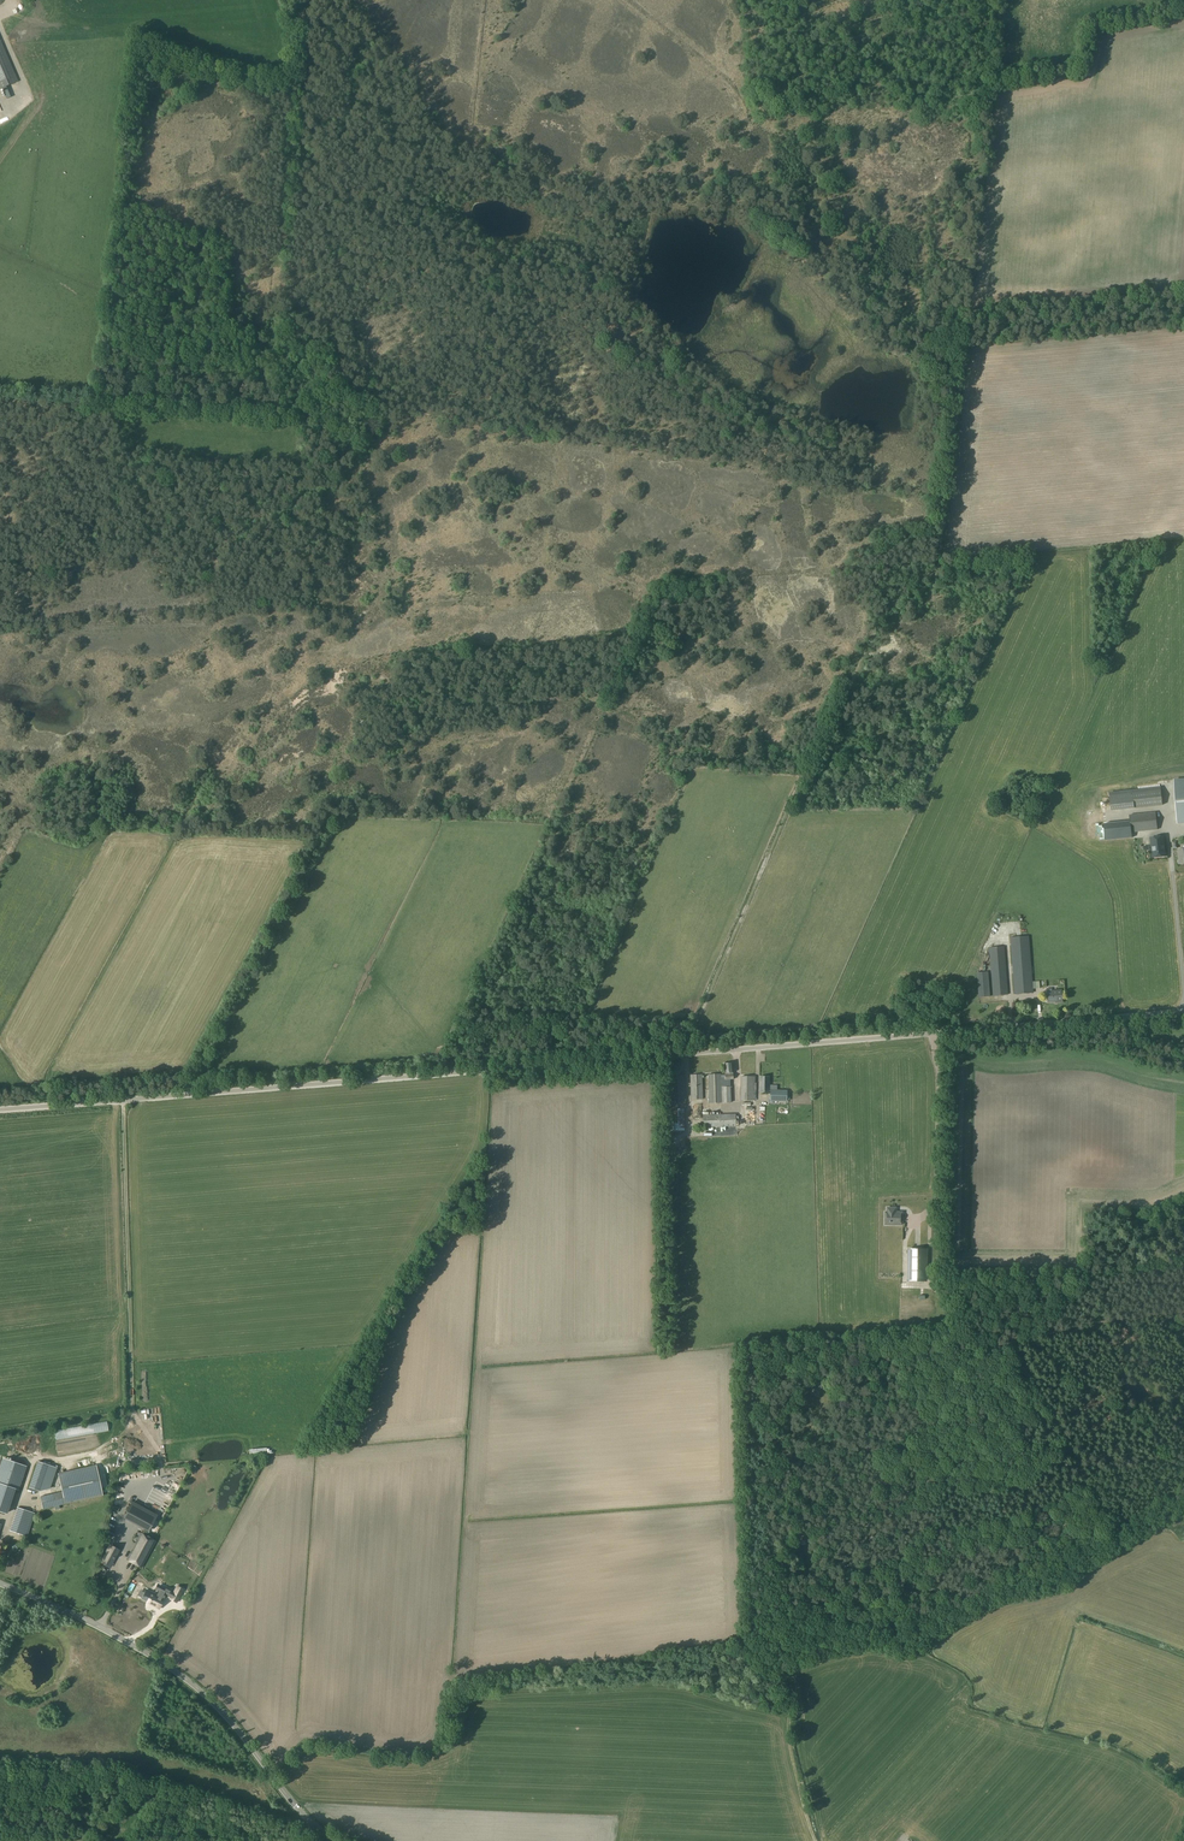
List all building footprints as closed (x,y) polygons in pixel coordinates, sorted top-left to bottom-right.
[(0,40),(0,88),(17,81),(0,40)] [(1178,823),(1183,822),(1183,777),(1174,778),(1178,823)] [(1162,806),(1160,791),(1110,797),(1111,812),(1162,806)] [(1156,812),(1129,814),(1130,821),(1131,832),(1158,829),(1156,812)] [(1130,821),(1104,823),(1106,840),(1132,838),(1131,832),(1130,821)] [(1153,857),(1166,856),(1164,836),(1151,837),(1153,857)] [(1015,994),(1032,992),(1028,937),(1011,938),(1015,994)] [(994,995),(1008,994),(1004,947),(990,948),(994,995)] [(979,996),(989,995),(988,972),(977,973),(979,996)] [(1052,988),(1047,988),(1047,991),(1048,1002),(1055,1001),(1057,1001),(1057,1003),(1062,1002),(1061,990),(1052,991),(1052,988)] [(733,1074),(733,1072),(732,1063),(724,1064),(725,1080),(733,1079),(733,1074)] [(722,1087),(721,1074),(709,1074),(709,1102),(731,1101),(730,1087),(722,1087)] [(692,1099),(703,1100),(703,1075),(691,1076),(692,1099)] [(755,1076),(741,1076),(740,1101),(755,1101),(755,1076)] [(769,1091),(769,1077),(760,1077),(760,1091),(769,1091)] [(787,1100),(788,1091),(772,1091),(772,1100),(787,1100)] [(684,1108),(670,1109),(670,1131),(684,1130),(684,1108)] [(736,1114),(703,1115),(703,1127),(736,1126),(736,1114)] [(895,1212),(895,1208),(888,1207),(888,1212),(885,1212),(885,1221),(897,1221),(897,1223),(902,1223),(902,1212),(895,1212)] [(926,1280),(927,1249),(909,1249),(909,1280),(926,1280)] [(812,1366),(809,1371),(815,1375),(818,1371),(812,1366)] [(824,1384),(818,1379),(813,1386),(819,1391),(824,1384)] [(56,1443),(93,1439),(92,1433),(55,1437),(56,1443)] [(57,1449),(58,1456),(93,1449),(92,1447),(91,1447),(90,1443),(57,1449)] [(5,1511),(13,1488),(15,1489),(23,1465),(3,1458),(0,1468),(0,1509),(5,1511)] [(29,1487),(28,1490),(35,1492),(49,1489),(49,1487),(56,1468),(38,1461),(36,1466),(29,1487)] [(46,1496),(40,1497),(42,1508),(48,1507),(102,1495),(96,1466),(59,1474),(63,1492),(46,1496)] [(131,1502),(123,1517),(148,1531),(156,1516),(131,1502)] [(17,1507),(9,1530),(26,1535),(32,1519),(34,1513),(17,1507)] [(806,1531),(798,1534),(800,1541),(804,1540),(805,1542),(810,1541),(806,1531)] [(132,1549),(126,1559),(141,1567),(155,1541),(140,1533),(134,1544),(135,1545),(133,1549),(132,1549)] [(109,1545),(99,1562),(109,1568),(119,1551),(109,1545)] [(142,1591),(139,1596),(142,1597),(141,1598),(155,1605),(154,1606),(159,1609),(164,1600),(163,1600),(165,1595),(167,1596),(171,1597),(170,1599),(176,1602),(183,1589),(177,1586),(174,1592),(164,1587),(162,1592),(159,1591),(156,1596),(145,1590),(144,1592),(142,1591)]
